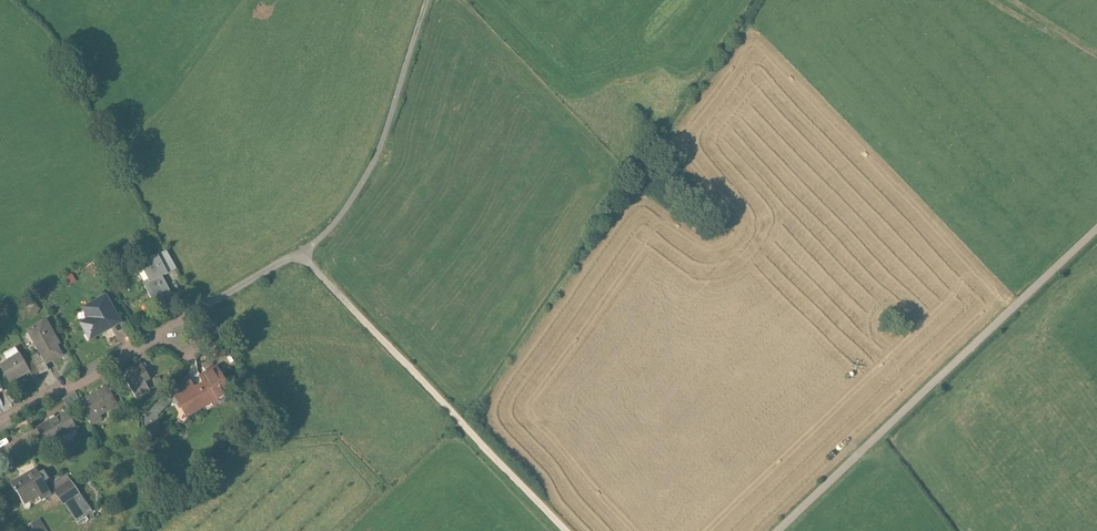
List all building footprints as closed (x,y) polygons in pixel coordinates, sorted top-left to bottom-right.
[(176,269),(166,252),(141,266),(150,282),(145,284),(157,305),(173,296),(162,277),(176,269)] [(120,324),(106,298),(83,311),(89,320),(81,324),(90,341),(120,324)] [(60,345),(47,322),(27,333),(39,354),(46,366),(62,358),(57,347),(60,345)] [(30,373),(26,366),(17,349),(4,356),(8,362),(0,366),(9,384),(30,373)] [(31,359),(33,362),(40,375),(48,370),(46,366),(39,354),(31,359)] [(33,362),(26,366),(30,373),(33,379),(40,375),(33,362)] [(149,380),(139,363),(121,374),(131,391),(144,383),(149,380)] [(217,371),(200,380),(203,385),(211,400),(222,394),(227,391),(217,371)] [(176,400),(195,389),(189,379),(171,389),(171,390),(176,400)] [(150,394),(144,383),(131,391),(137,402),(150,394)] [(113,384),(108,387),(119,407),(124,404),(113,384)] [(211,400),(203,385),(195,389),(176,400),(179,405),(187,418),(224,398),(222,394),(211,400)] [(119,407),(108,387),(79,402),(82,407),(92,427),(105,420),(103,417),(120,408),(119,407)] [(168,405),(179,405),(176,400),(171,390),(166,393),(167,395),(145,417),(145,421),(158,421),(158,414),(168,405)] [(82,407),(79,402),(75,395),(64,402),(70,413),(82,407)] [(76,432),(66,414),(38,429),(47,447),(76,432)] [(158,421),(145,421),(146,435),(160,434),(159,421),(158,421)] [(46,488),(36,471),(11,486),(24,507),(38,498),(41,502),(51,496),(46,488)] [(80,496),(66,474),(46,488),(51,496),(55,494),(64,507),(65,507),(80,496)] [(92,513),(80,496),(65,507),(76,523),(92,513)] [(41,519),(30,527),(33,530),(49,530),(41,519)]
